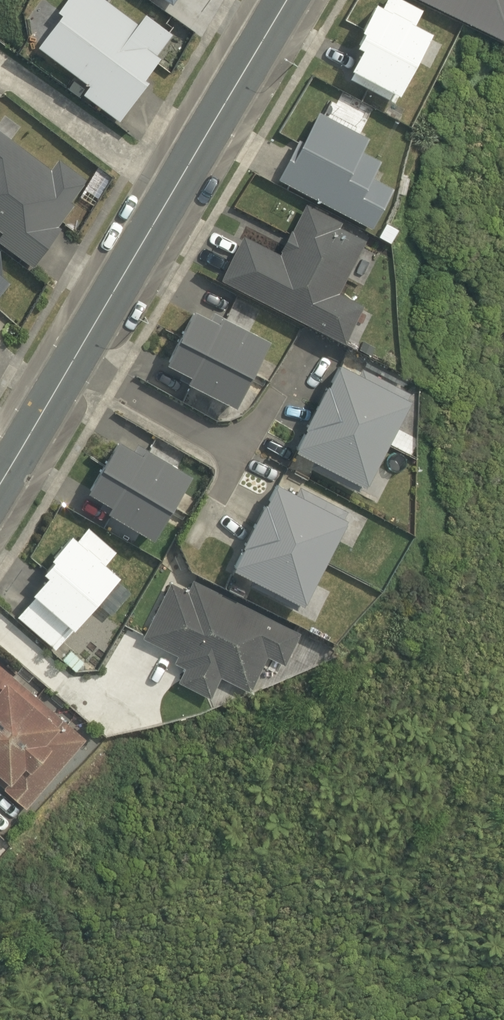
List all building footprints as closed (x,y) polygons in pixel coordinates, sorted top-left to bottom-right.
[(37,42),(86,80),(77,91),(117,122),(148,81),(142,77),(173,36),(140,11),(133,21),(105,0),(69,0),(37,42)] [(168,8),(174,0),(157,0),(168,8)] [(346,68),(399,93),(430,29),(413,21),(420,7),(405,0),(381,0),(379,5),(368,0),(349,41),(357,45),(346,68)] [(503,42),(503,0),(419,0),(503,42)] [(314,109),(278,177),(369,227),(392,186),(374,176),(382,160),(363,149),(369,139),(314,109)] [(3,233),(0,237),(0,246),(27,266),(86,182),(52,157),(45,167),(0,135),(0,232),(3,233)] [(241,235),(220,276),(344,338),(361,304),(338,293),(363,242),(336,229),(340,222),(301,202),(276,253),(241,235)] [(187,373),(184,380),(229,404),(263,339),(214,314),(212,318),(189,306),(161,360),(187,373)] [(333,365),(289,445),(361,485),(410,397),(358,368),(354,377),(333,365)] [(149,538),(185,473),(138,447),(135,452),(111,439),(83,490),(105,503),(101,511),(149,538)] [(342,516),(270,481),(228,567),(299,602),(342,516)] [(12,609),(54,647),(116,577),(102,565),(115,551),(86,525),(74,538),(65,530),(34,565),(43,573),(12,609)] [(298,632),(191,575),(183,589),(168,581),(138,639),(187,665),(178,683),(206,698),(217,679),(245,694),(264,658),(280,667),(298,632)] [(6,788),(2,792),(19,808),(83,739),(0,663),(0,782),(6,788)]
